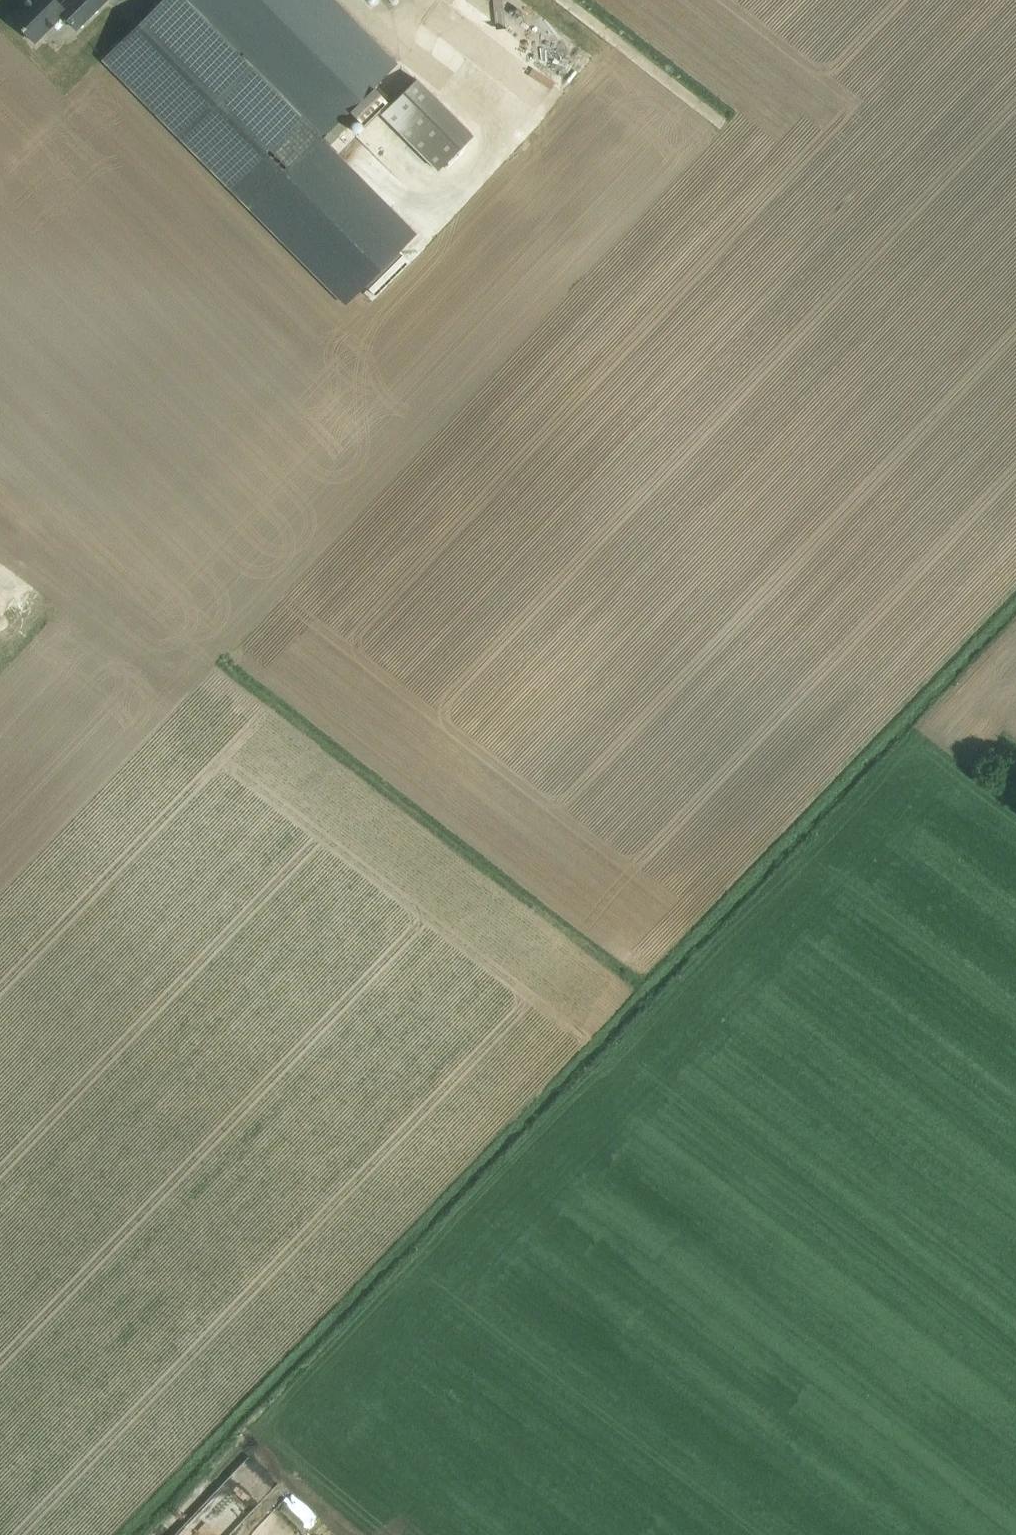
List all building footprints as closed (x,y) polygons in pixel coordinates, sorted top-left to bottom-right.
[(12,19),(35,42),(62,14),(77,29),(106,0),(67,0),(62,5),(56,0),(25,0),(21,4),(24,7),(12,19)] [(102,60),(116,74),(250,209),(283,176),(323,137),(188,0),(162,0),(102,60)] [(325,134),(323,137),(283,176),(290,183),(330,144),(356,118),(364,126),(392,98),(377,83),(396,64),(332,0),(192,0),(325,134)] [(417,79),(393,103),(383,113),(440,169),(474,135),(417,79)] [(283,176),(250,209),(345,303),(364,284),(399,250),(401,249),(415,234),(330,144),(290,183),(283,176)]
